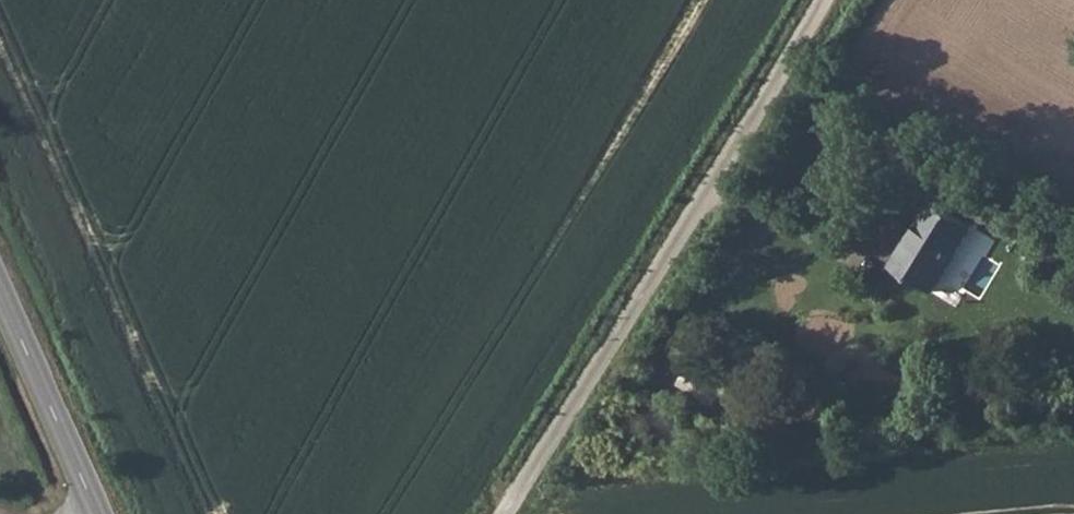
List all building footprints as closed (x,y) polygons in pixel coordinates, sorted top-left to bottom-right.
[(931,202),(891,267),(935,292),(975,226),(931,202)] [(697,364),(683,384),(696,394),(716,406),(730,384),(697,364)]
